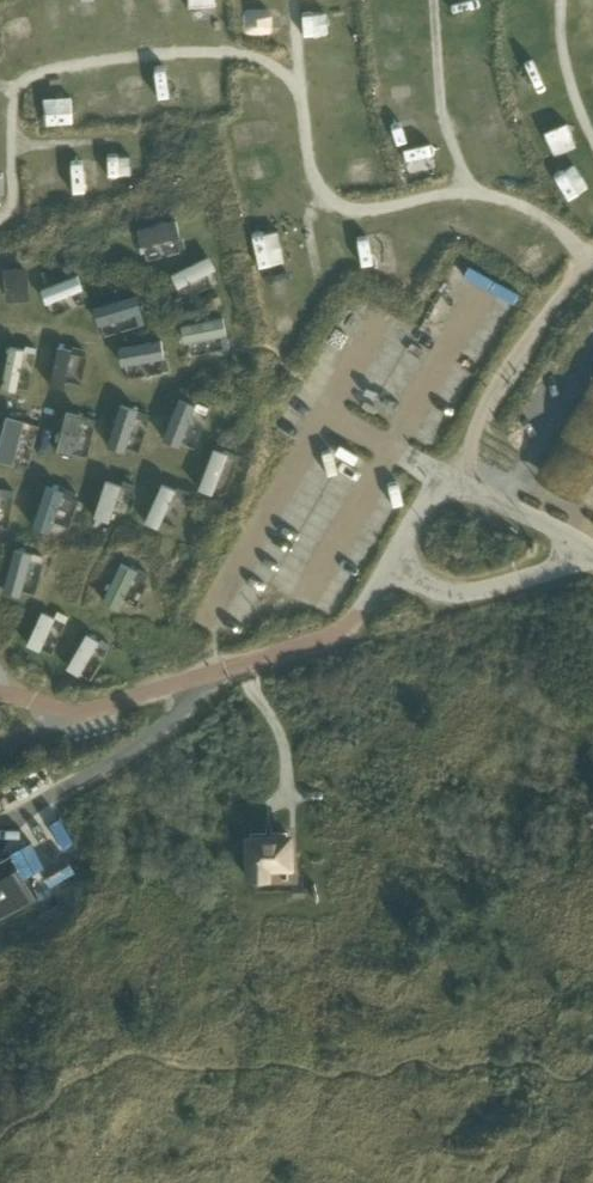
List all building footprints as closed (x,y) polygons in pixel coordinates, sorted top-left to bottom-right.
[(181,233),(177,217),(137,227),(141,243),(181,233)] [(217,267),(210,253),(172,273),(179,287),(217,267)] [(6,271),(9,299),(27,297),(25,270),(6,271)] [(84,287),(77,271),(41,287),(47,303),(84,287)] [(141,309),(136,291),(109,299),(93,304),(98,322),(141,309)] [(226,331),(223,314),(182,322),(185,340),(226,331)] [(165,354),(161,336),(119,345),(122,363),(165,354)] [(16,388),(24,346),(10,343),(2,386),(16,388)] [(64,386),(71,347),(58,344),(50,383),(64,386)] [(548,457),(590,481),(592,476),(592,379),(548,457)] [(180,443),(197,402),(181,396),(164,436),(180,443)] [(125,449),(138,407),(121,402),(108,444),(125,449)] [(73,453),(83,412),(67,408),(57,449),(73,453)] [(24,417),(6,413),(0,436),(0,458),(13,461),(24,417)] [(213,493),(229,451),(215,446),(199,487),(213,493)] [(109,520),(122,482),(107,477),(94,515),(109,520)] [(158,528),(176,487),(166,483),(162,481),(145,522),(158,528)] [(50,530),(63,488),(46,483),(32,525),(50,530)] [(18,505),(16,486),(2,488),(4,506),(18,505)] [(32,551),(14,546),(3,588),(21,593),(32,551)] [(37,549),(28,587),(40,590),(49,551),(37,549)] [(118,606),(137,569),(121,562),(103,598),(118,606)] [(41,648),(56,615),(42,609),(26,642),(41,648)] [(80,674),(100,639),(86,631),(66,666),(80,674)] [(287,865),(287,841),(251,841),(250,865),(248,865),(248,878),(267,878),(267,865),(287,865)] [(22,906),(35,899),(11,855),(0,860),(0,918),(22,906)]
